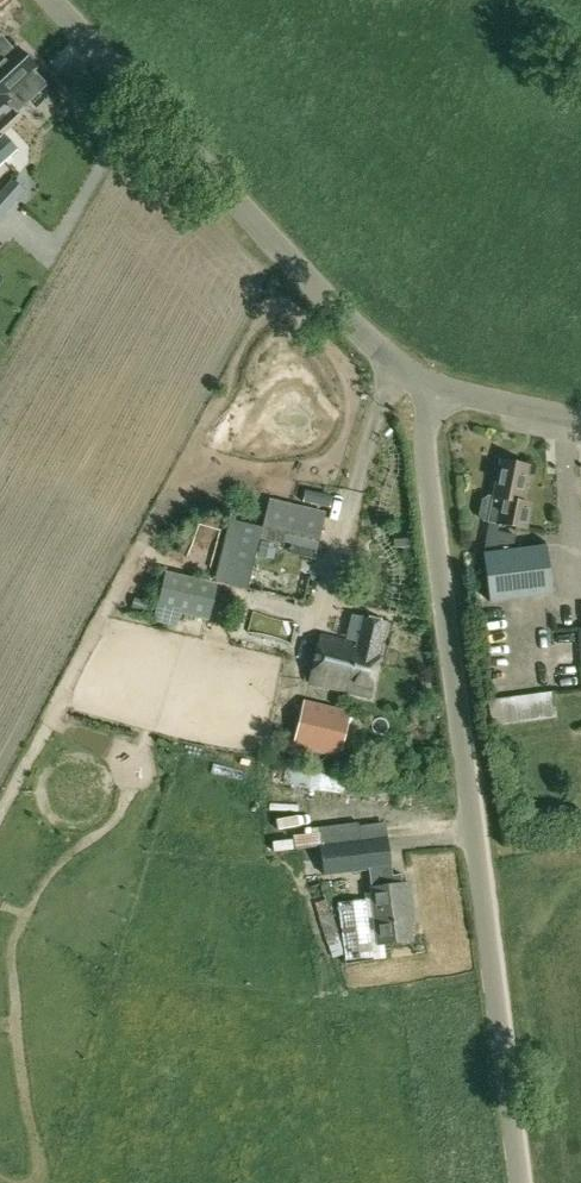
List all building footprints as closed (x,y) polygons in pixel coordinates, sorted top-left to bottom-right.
[(7,96),(8,95),(11,99),(15,104),(42,79),(35,71),(37,68),(19,49),(16,51),(8,42),(0,49),(0,88),(7,96)] [(8,95),(7,96),(0,88),(0,109),(11,99),(8,95)] [(19,153),(4,136),(0,140),(0,172),(19,153)] [(27,190),(14,178),(0,194),(0,220),(27,190)] [(490,522),(484,553),(514,550),(518,529),(528,531),(534,505),(523,502),(531,466),(502,460),(495,497),(489,496),(485,499),(481,516),(484,521),(490,522)] [(270,500),(264,527),(320,541),(327,514),(270,500)] [(215,536),(207,553),(222,560),(231,543),(215,536)] [(547,546),(514,550),(484,553),(490,601),(553,593),(547,546)] [(210,620),(218,588),(166,576),(155,622),(178,628),(182,614),(210,620)] [(311,684),(371,699),(388,625),(365,620),(359,647),(322,638),(311,684)] [(500,668),(519,665),(516,650),(498,653),(500,668)] [(340,757),(351,715),(306,704),(296,745),(340,757)] [(296,793),(354,796),(355,777),(297,774),(296,793)] [(320,845),(324,878),(393,870),(385,828),(344,832),(345,840),(320,845)] [(373,889),(375,901),(381,946),(414,942),(410,915),(415,914),(411,884),(373,889)] [(381,946),(375,901),(338,904),(346,963),(373,960),(372,948),(381,946)]
